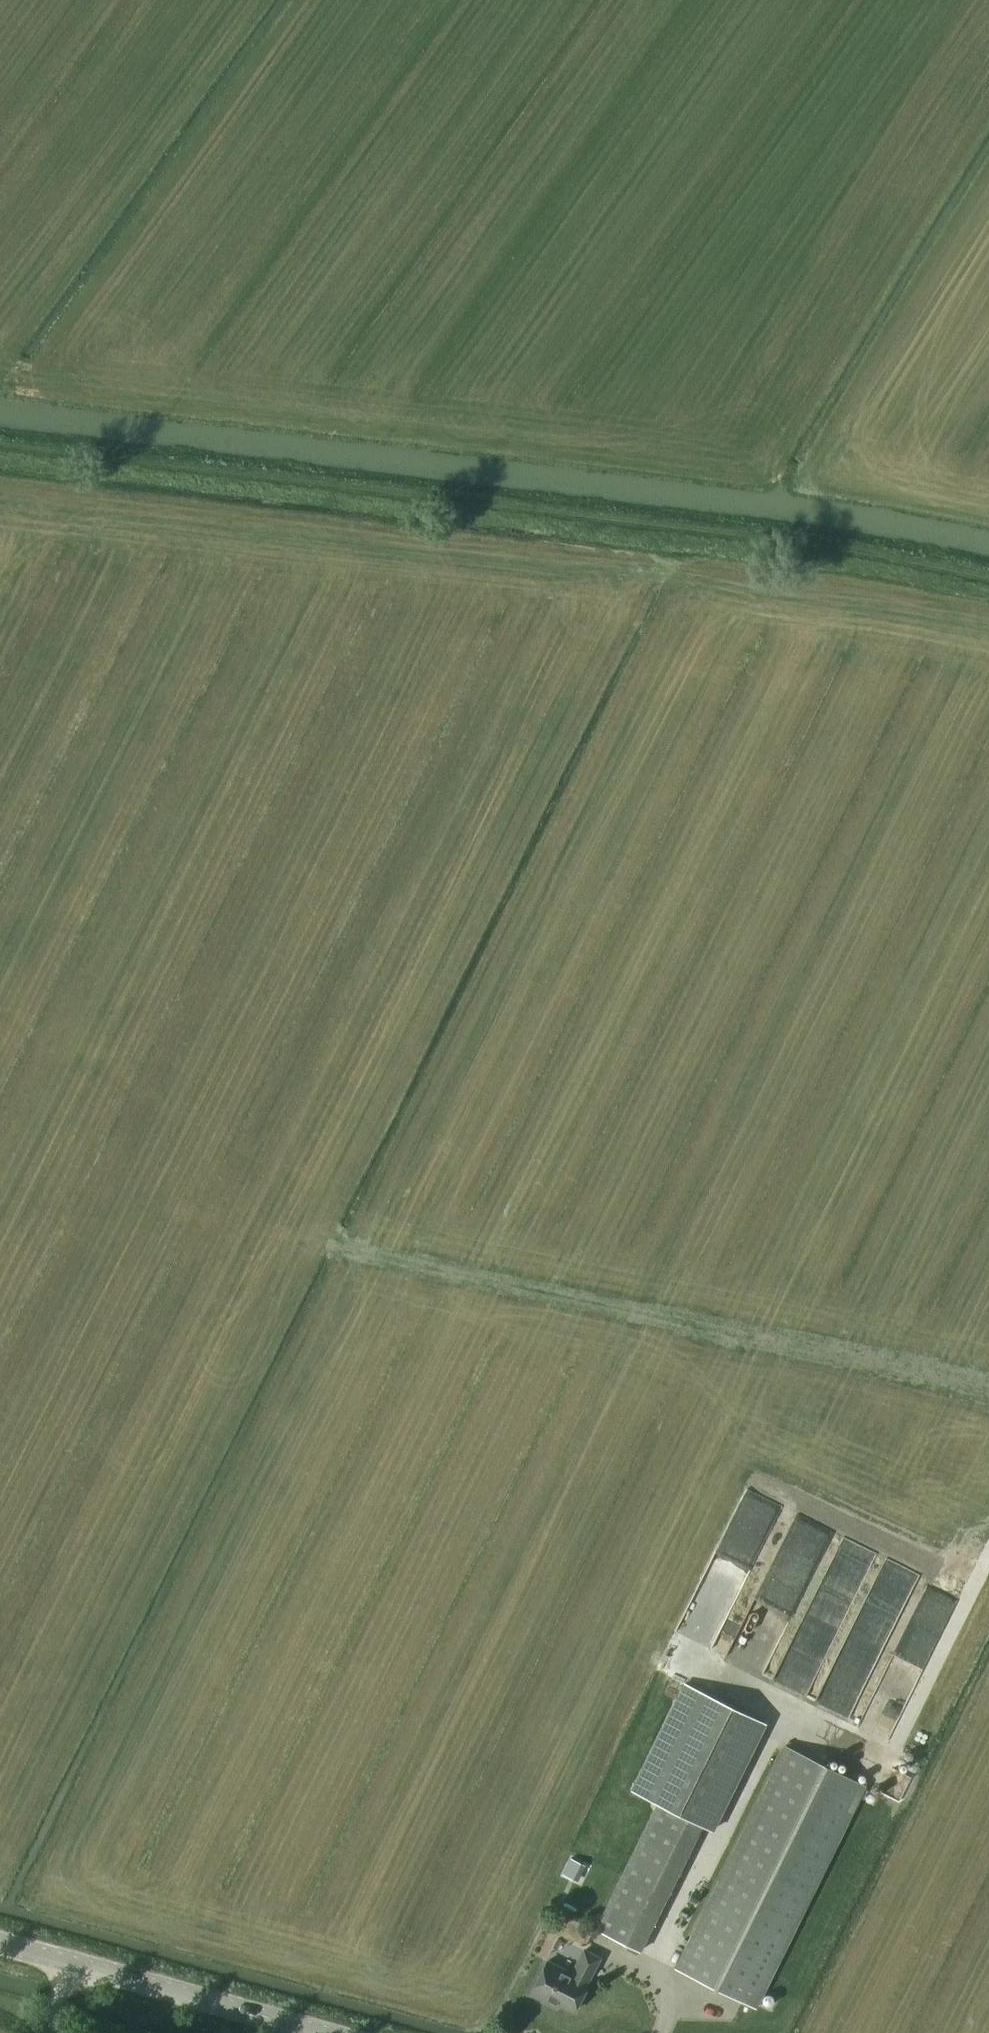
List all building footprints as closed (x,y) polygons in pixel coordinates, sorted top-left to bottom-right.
[(794,1513),(782,1542),(820,1558),(832,1528),(794,1513)] [(836,1552),(863,1562),(868,1548),(842,1538),(836,1552)] [(904,1713),(963,1576),(939,1566),(867,1733),(868,1733),(874,1717),(884,1722),(890,1707),(904,1713)] [(688,1683),(635,1789),(715,1829),(768,1723),(688,1683)] [(868,1784),(789,1744),(678,1967),(758,2007),(868,1784)] [(563,1874),(578,1881),(586,1865),(571,1857),(563,1874)] [(617,1892),(599,1928),(642,1950),(660,1914),(617,1892)] [(533,1992),(550,2000),(551,1997),(576,2010),(591,1981),(590,1981),(602,1957),(587,1949),(580,1962),(585,1964),(579,1975),(550,1960),(533,1992)]
